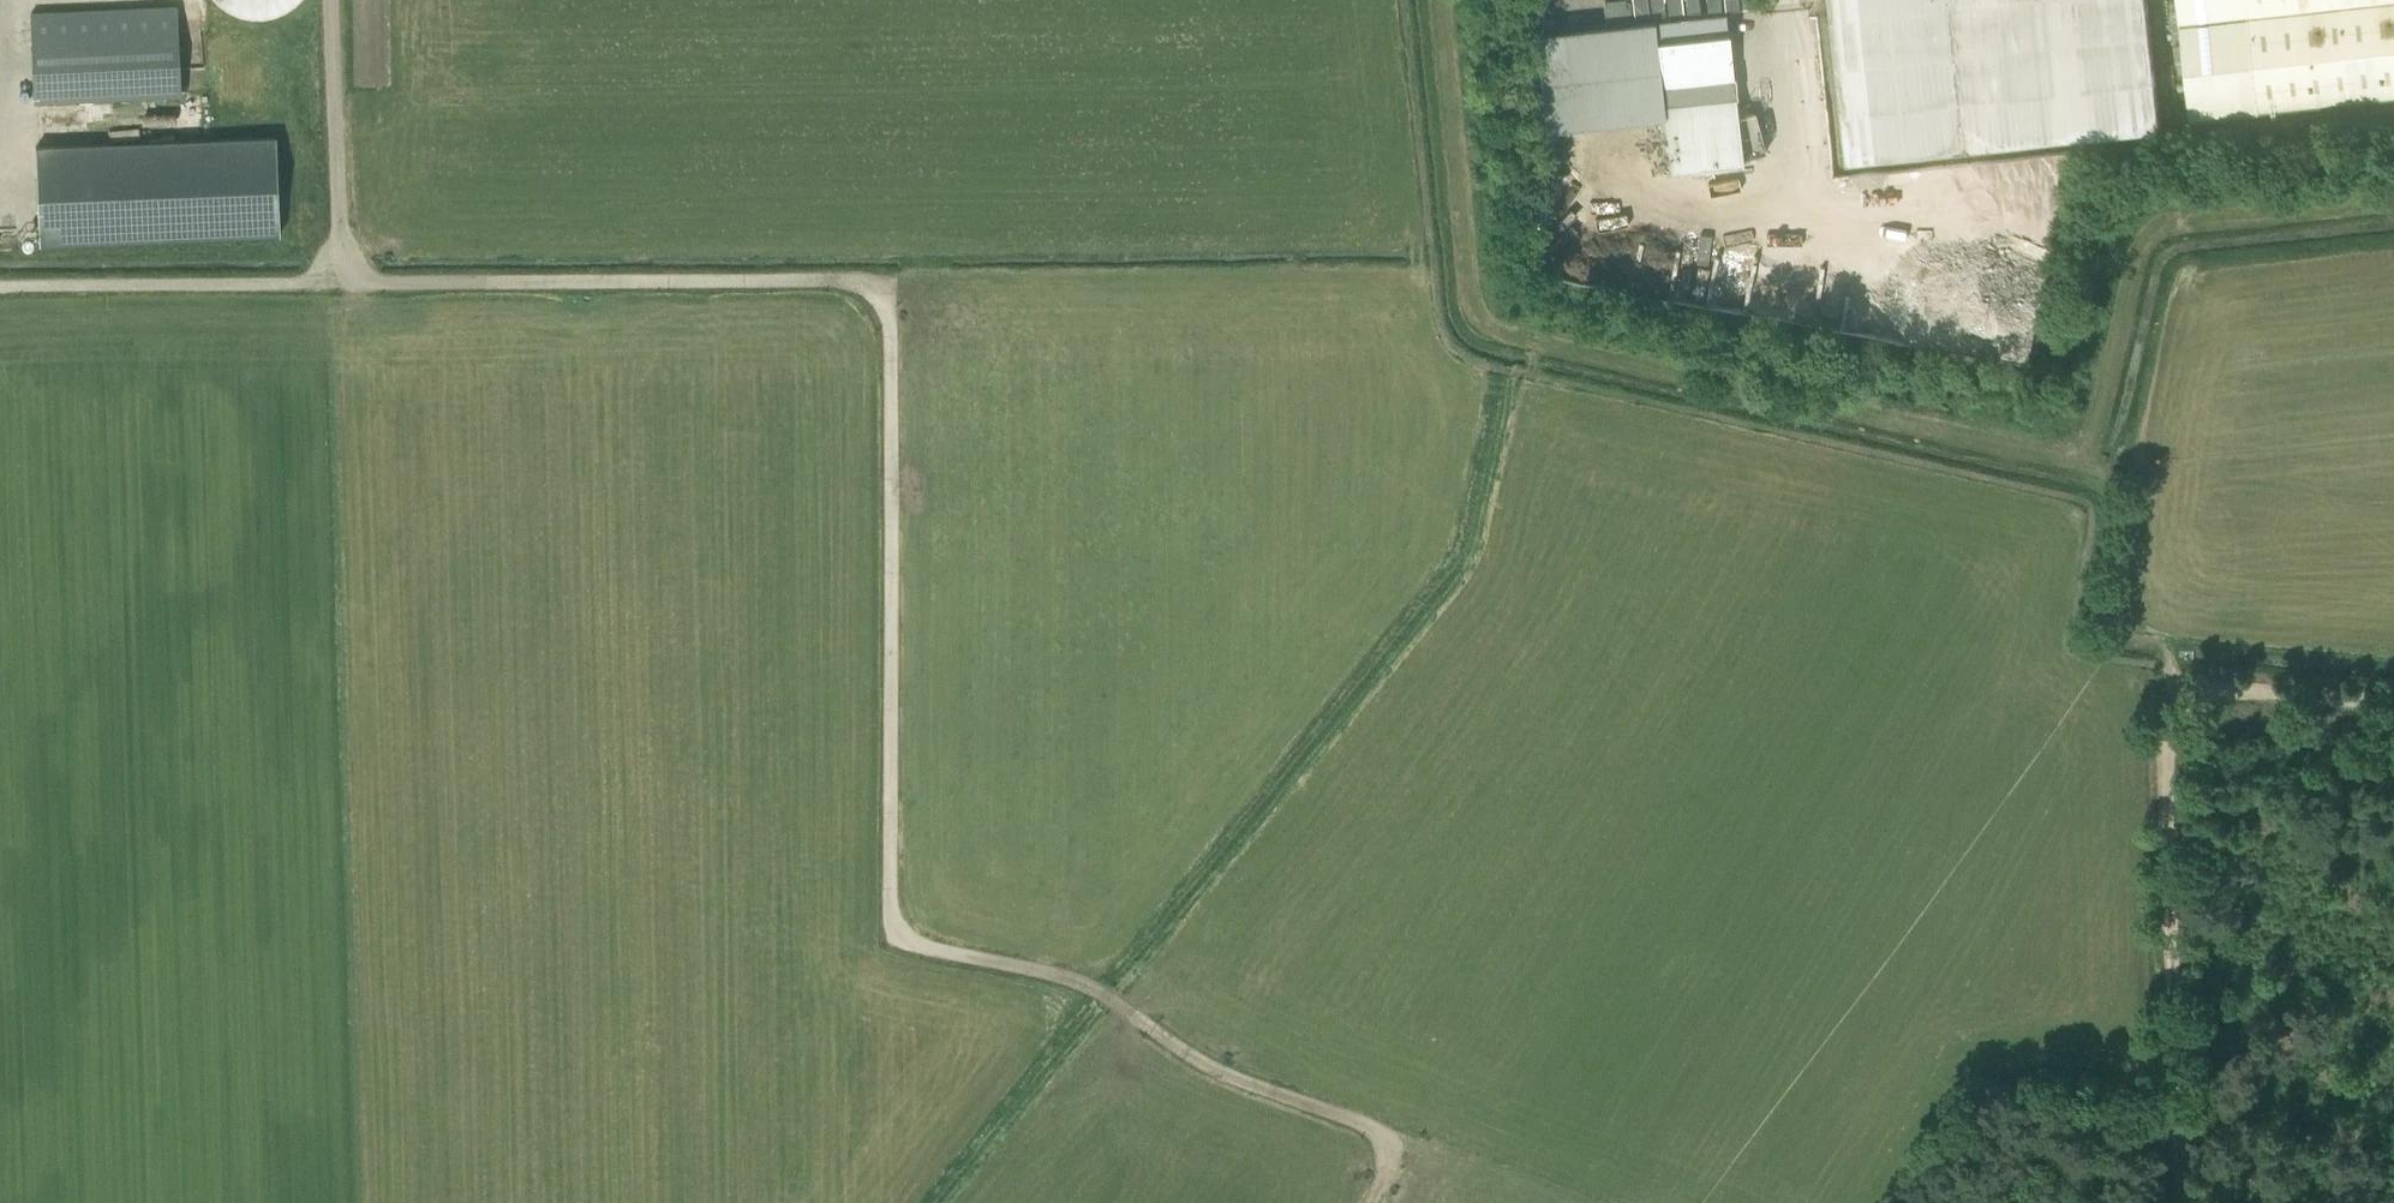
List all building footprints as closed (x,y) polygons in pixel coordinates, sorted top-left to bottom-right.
[(1847,160),(2160,126),(2147,0),(1830,0),(1847,160)] [(2191,117),(2393,95),(2393,0),(2178,0),(2191,117)] [(181,96),(177,6),(30,11),(33,103),(181,96)] [(1728,32),(1656,39),(1663,117),(1669,170),(1702,166),(1702,169),(1742,158),(1765,151),(1753,111),(1737,115),(1728,32)] [(35,146),(39,246),(280,236),(276,136),(35,146)]
